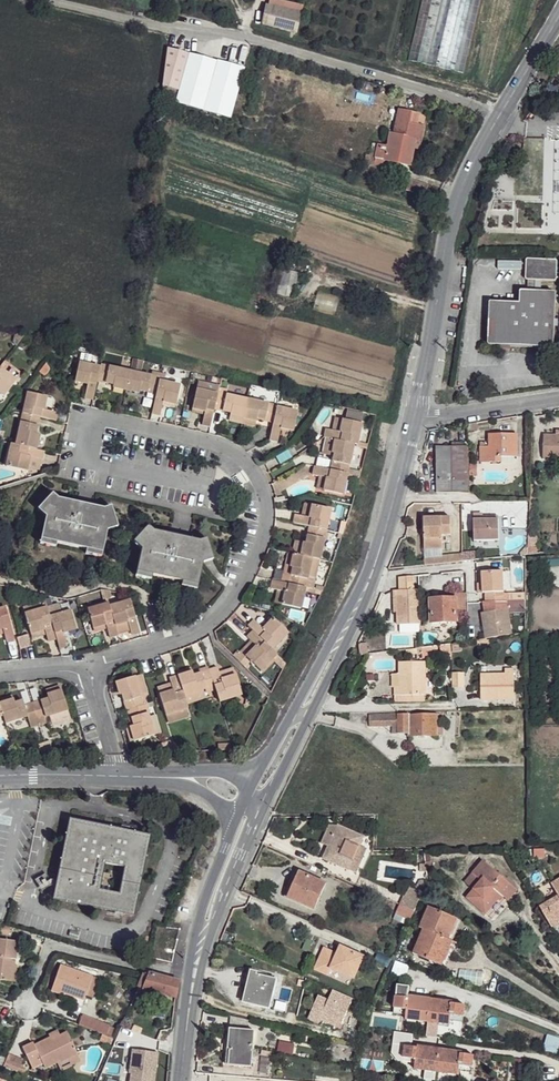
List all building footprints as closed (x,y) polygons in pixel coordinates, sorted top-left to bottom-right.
[(407,65),(462,78),(480,0),(422,0),(407,65)] [(264,24),(298,33),(304,8),(278,1),(276,8),(268,6),(264,24)] [(164,102),(209,112),(236,118),(247,69),(171,52),(164,102)] [(390,132),(387,145),(378,143),(371,142),(369,155),(366,154),(363,168),(372,170),(374,157),(385,160),(410,165),(413,148),(415,138),(421,140),(423,134),(425,126),(416,124),(408,122),(411,111),(399,108),(394,128),(393,132),(390,132)] [(419,113),(411,111),(408,122),(416,124),(419,113)] [(421,140),(415,138),(413,148),(419,150),(421,140)] [(415,184),(409,182),(406,193),(425,199),(428,189),(415,185),(415,184)] [(557,262),(529,262),(527,281),(535,282),(535,293),(543,293),(544,283),(557,283),(557,262)] [(315,292),(313,310),(335,313),(338,295),(315,292)] [(518,305),(494,304),(493,304),(491,305),(491,307),(490,342),(490,345),(490,347),(491,347),(493,348),(548,350),(553,350),(555,349),(556,347),(556,345),(558,300),(557,297),(557,296),(556,295),(554,294),(543,293),(535,293),(525,292),(523,293),(522,293),(522,295),(521,302),(520,304),(518,305)] [(102,368),(81,363),(76,383),(89,386),(86,399),(94,401),(98,383),(102,368)] [(161,378),(102,364),(102,368),(98,383),(114,386),(114,388),(141,394),(141,392),(157,396),(160,381),(161,378)] [(0,369),(0,395),(5,398),(16,381),(0,369)] [(182,386),(160,381),(157,396),(153,414),(162,417),(165,403),(177,406),(182,386)] [(219,393),(198,389),(194,409),(206,413),(204,426),(212,428),(216,410),(219,393)] [(249,399),(219,392),(219,393),(216,410),(232,414),(232,417),(245,420),(249,399)] [(49,398),(28,393),(24,413),(41,418),(57,422),(59,413),(46,410),(49,398)] [(279,405),(249,399),(245,420),(257,423),(258,420),(275,423),(279,407),(279,405)] [(299,412),(279,407),(275,423),(272,440),(280,443),(283,429),(295,432),(299,412)] [(41,418),(24,413),(16,445),(37,451),(41,435),(38,434),(41,418)] [(364,425),(344,420),(341,433),(328,429),(326,438),(336,440),(333,454),(335,455),(332,470),(350,474),(356,445),(360,446),(364,425)] [(518,434),(490,435),(490,447),(481,447),(481,462),(502,462),(502,458),(518,458),(518,434)] [(545,434),(544,459),(558,460),(558,435),(545,434)] [(16,445),(12,444),(7,467),(29,472),(32,457),(44,461),(46,453),(37,451),(16,445)] [(471,447),(453,446),(453,447),(454,462),(453,481),(471,481),(471,447)] [(453,447),(438,448),(439,461),(454,462),(453,447)] [(454,462),(439,461),(438,481),(453,481),(454,462)] [(332,470),(316,466),(314,475),(327,478),(324,491),(345,496),(350,474),(332,470)] [(59,499),(54,494),(39,510),(48,519),(42,544),(57,548),(58,544),(87,550),(87,554),(102,557),(109,532),(119,528),(112,507),(105,509),(59,499)] [(333,510),(312,505),(310,518),(297,515),(295,524),(310,527),(306,543),(304,542),(301,556),(315,559),(322,561),(333,510)] [(485,516),(475,516),(475,542),(501,543),(501,521),(485,522),(484,517),(485,516)] [(452,518),(425,518),(426,549),(443,550),(443,536),(452,536),(452,518)] [(155,532),(149,527),(135,543),(143,551),(137,577),(152,580),(153,576),(184,582),(183,586),(198,590),(204,564),(214,559),(207,539),(201,542),(155,532)] [(301,556),(294,555),(291,568),(293,569),(290,584),(308,588),(315,559),(301,556)] [(16,564),(10,563),(8,574),(14,575),(16,564)] [(506,571),(483,572),(485,583),(485,593),(489,593),(490,602),(485,602),(487,614),(510,611),(506,571)] [(415,576),(401,577),(401,590),(415,589),(415,576)] [(290,584),(274,581),(272,589),(286,593),(283,605),(303,609),(308,588),(290,584)] [(401,590),(398,590),(398,612),(399,624),(408,624),(423,624),(421,589),(415,589),(401,590)] [(448,600),(431,601),(431,623),(458,622),(458,615),(467,615),(466,595),(448,595),(448,600)] [(110,603),(90,609),(95,630),(108,627),(111,639),(120,637),(117,627),(130,624),(134,636),(142,634),(132,601),(111,606),(110,603)] [(0,609),(0,632),(4,630),(9,643),(16,642),(6,608),(0,609)] [(48,608),(26,614),(33,634),(46,631),(50,643),(59,641),(52,616),(48,608)] [(72,611),(52,616),(59,641),(62,650),(70,647),(67,634),(78,631),(72,611)] [(487,614),(483,614),(487,640),(514,636),(510,611),(487,614)] [(290,634),(274,618),(264,628),(255,620),(249,626),(254,631),(274,650),(290,634)] [(274,650),(254,631),(248,638),(256,646),(246,657),(262,673),(278,655),(274,650)] [(16,636),(18,648),(30,647),(28,635),(16,636)] [(489,648),(488,640),(487,640),(477,642),(479,650),(489,648)] [(424,663),(399,662),(398,671),(390,671),(389,686),(392,687),(392,696),(423,697),(424,663)] [(218,667),(210,670),(216,688),(221,703),(243,696),(236,675),(223,679),(218,667)] [(193,671),(178,675),(186,697),(216,688),(210,670),(194,674),(193,671)] [(489,676),(481,676),(481,701),(513,702),(514,670),(505,670),(504,678),(489,677),(489,676)] [(464,686),(463,672),(452,673),(453,687),(464,686)] [(178,675),(170,677),(173,691),(160,694),(166,715),(189,709),(186,697),(178,675)] [(136,678),(116,683),(120,695),(123,695),(127,711),(129,711),(145,705),(136,678)] [(48,695),(64,690),(62,686),(47,691),(48,695)] [(64,690),(48,695),(49,698),(25,705),(23,700),(16,702),(15,699),(0,703),(0,704),(4,718),(7,724),(28,718),(31,723),(69,711),(64,690)] [(145,705),(129,711),(134,726),(130,727),(135,741),(156,735),(147,705),(145,705)] [(409,714),(370,714),(370,727),(393,727),(393,734),(409,734),(409,714)] [(436,716),(409,716),(409,734),(409,737),(435,738),(436,716)] [(134,918),(140,887),(150,836),(70,820),(60,870),(54,901),(134,918)] [(360,844),(363,835),(330,822),(321,841),(328,844),(332,846),(327,859),(349,868),(360,844)] [(327,859),(332,846),(328,844),(323,857),(327,859)] [(356,870),(367,847),(360,844),(349,868),(356,870)] [(518,885),(483,858),(473,870),(482,878),(468,895),(487,910),(503,891),(509,896),(518,885)] [(315,908),(326,882),(299,870),(291,888),(288,887),(284,895),(315,908)] [(553,879),(558,891),(539,903),(552,923),(558,919),(558,918),(557,916),(558,915),(558,875),(553,879)] [(414,912),(418,903),(404,897),(401,905),(414,912)] [(450,939),(458,918),(430,905),(421,927),(424,928),(414,952),(442,965),(453,940),(450,939)] [(0,936),(0,978),(9,980),(13,958),(15,958),(19,939),(0,936)] [(353,978),(363,956),(341,946),(336,952),(323,948),(314,968),(328,975),(331,968),(353,978)] [(15,958),(13,958),(9,980),(15,981),(19,959),(15,958)] [(95,975),(63,964),(53,989),(64,993),(65,990),(87,998),(90,991),(95,975)] [(268,1006),(273,976),(250,971),(244,1001),(268,1006)] [(150,974),(142,975),(138,987),(176,997),(179,982),(150,974)] [(102,978),(95,975),(90,991),(96,993),(102,978)] [(411,986),(399,984),(395,1011),(407,1013),(406,1018),(428,1021),(431,998),(410,995),(411,986)] [(453,1001),(431,998),(428,1021),(450,1024),(451,1018),(463,1020),(465,1005),(453,1003),(453,1001)] [(111,1025),(84,1014),(80,1023),(102,1032),(108,1035),(111,1025)] [(247,1024),(248,1017),(232,1014),(232,1025),(247,1024)] [(59,1027),(50,1031),(51,1034),(52,1036),(61,1032),(59,1027)] [(254,1048),(256,1030),(231,1029),(228,1066),(254,1067),(254,1048)] [(33,1039),(22,1044),(32,1065),(42,1060),(45,1064),(60,1057),(61,1060),(79,1052),(68,1030),(61,1032),(52,1036),(51,1034),(35,1042),(33,1039)] [(108,1035),(102,1032),(100,1037),(108,1040),(110,1035),(108,1035)] [(471,1070),(474,1055),(461,1053),(462,1050),(418,1045),(417,1047),(406,1045),(403,1060),(416,1062),(415,1068),(459,1074),(460,1069),(471,1070)] [(7,1052),(2,1064),(23,1072),(26,1067),(19,1064),(21,1058),(7,1052)] [(79,1052),(61,1060),(64,1065),(81,1057),(79,1052)]
